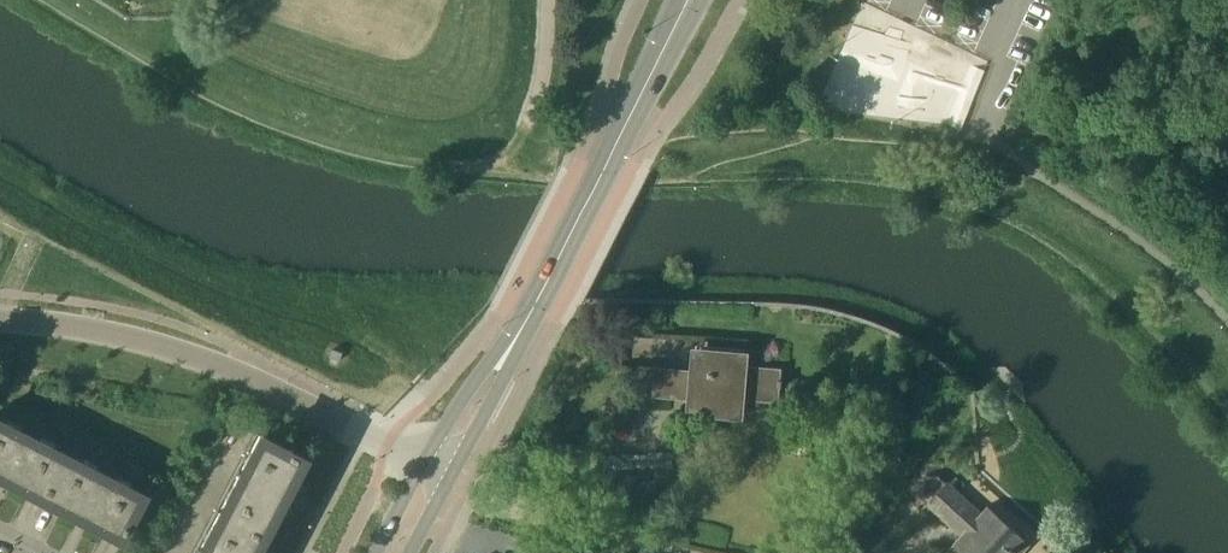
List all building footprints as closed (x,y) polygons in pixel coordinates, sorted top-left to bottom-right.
[(689,370),(687,390),(699,391),(697,410),(733,413),(735,394),(778,397),(781,369),(738,365),(739,354),(733,354),(733,349),(707,347),(707,352),(700,352),(699,371),(689,370)] [(640,366),(638,395),(672,398),(675,369),(640,366)] [(8,478),(30,435),(20,430),(19,431),(7,425),(8,424),(0,420),(0,471),(2,472),(0,474),(8,478)] [(258,432),(249,448),(250,449),(244,461),(243,460),(238,471),(287,496),(291,489),(288,488),(295,475),(297,477),(307,458),(258,432)] [(29,489),(47,498),(69,455),(53,447),(52,448),(40,442),(41,441),(30,435),(8,478),(16,482),(18,480),(30,486),(29,489)] [(77,514),(85,518),(107,475),(96,469),(96,470),(84,464),(84,463),(69,455),(47,498),(65,507),(66,504),(79,511),(77,514)] [(238,471),(232,482),(233,482),(226,494),(217,509),(267,535),(276,517),(273,516),(280,503),(283,505),(287,496),(238,471)] [(146,495),(130,486),(129,487),(117,481),(117,480),(107,475),(85,518),(93,522),(94,519),(107,526),(105,528),(124,538),(146,495)] [(928,502),(927,503),(963,535),(954,543),(955,544),(947,552),(1021,552),(1030,544),(989,506),(982,514),(938,476),(928,477),(920,484),(920,494),(928,502)] [(209,525),(210,525),(204,537),(203,537),(197,548),(207,552),(254,552),(255,552),(257,552),(258,552),(267,535),(217,509),(209,525)]
